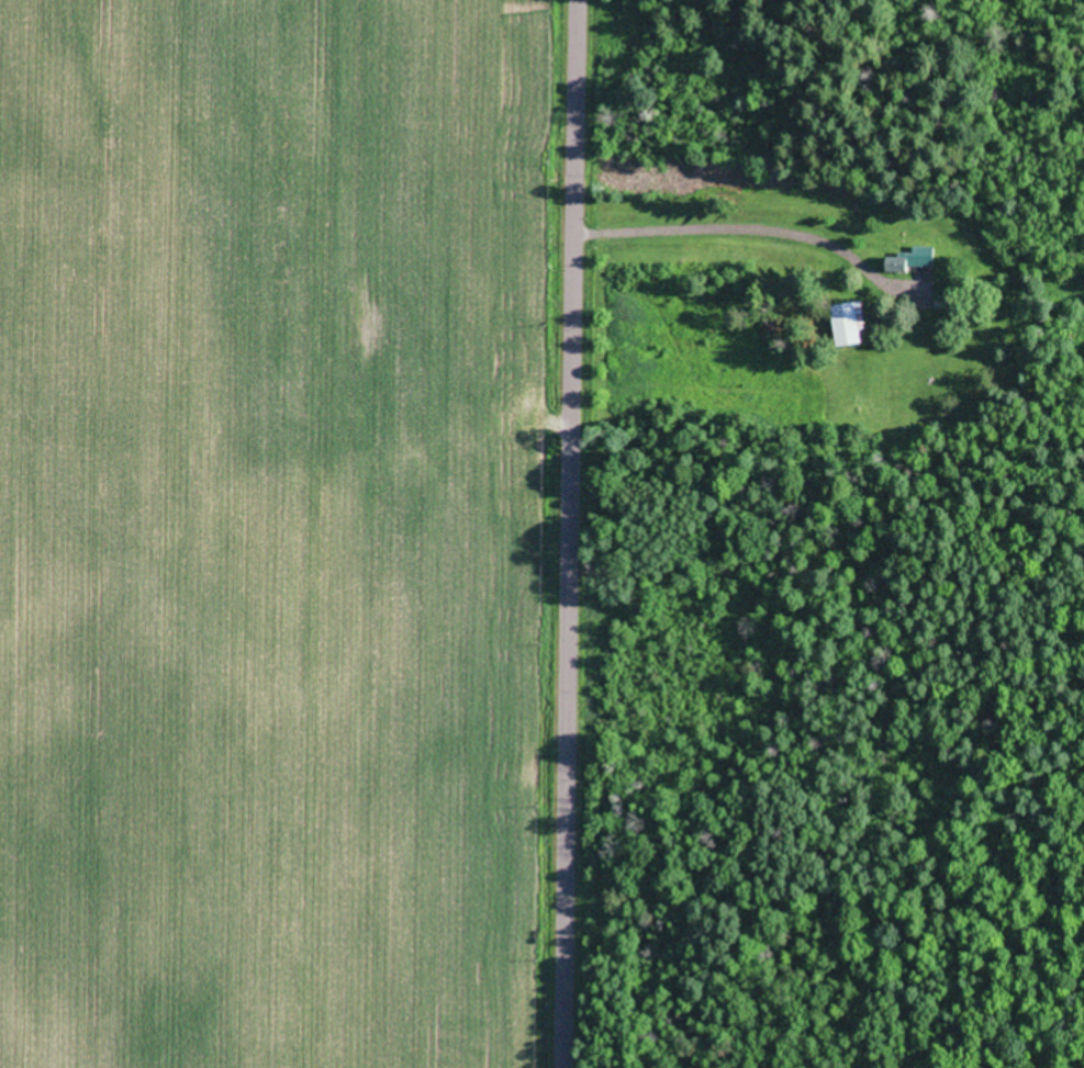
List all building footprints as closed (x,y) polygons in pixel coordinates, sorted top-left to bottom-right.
[(936,244),(913,244),(913,252),(885,252),(885,269),(917,270),(917,265),(936,265),(936,244)] [(864,342),(862,300),(833,302),(835,343),(864,342)]
